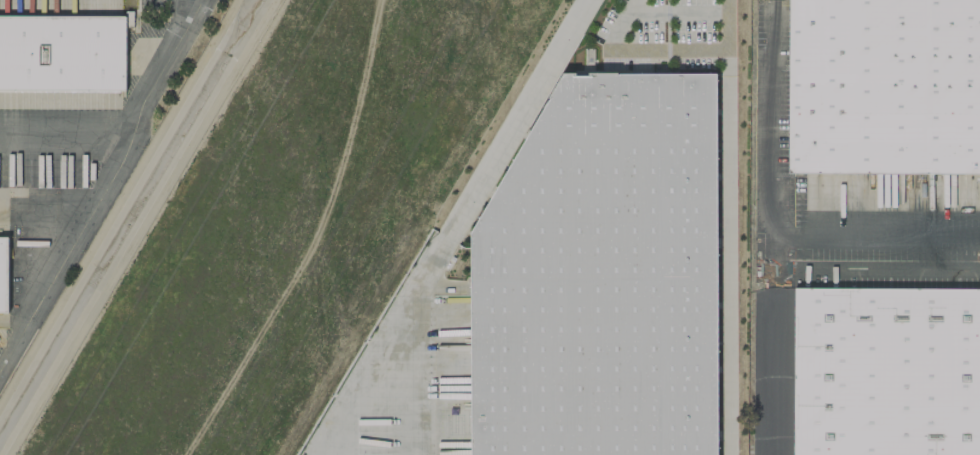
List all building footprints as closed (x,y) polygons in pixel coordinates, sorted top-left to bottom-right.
[(788,173),(788,0),(979,0),(979,174),(788,173)] [(125,89),(125,15),(0,15),(0,89),(125,89)] [(470,454),(718,454),(716,72),(565,73),(469,232),(470,454)] [(9,313),(9,239),(0,239),(0,313),(9,313)] [(792,454),(979,454),(979,289),(794,288),(792,454)]
